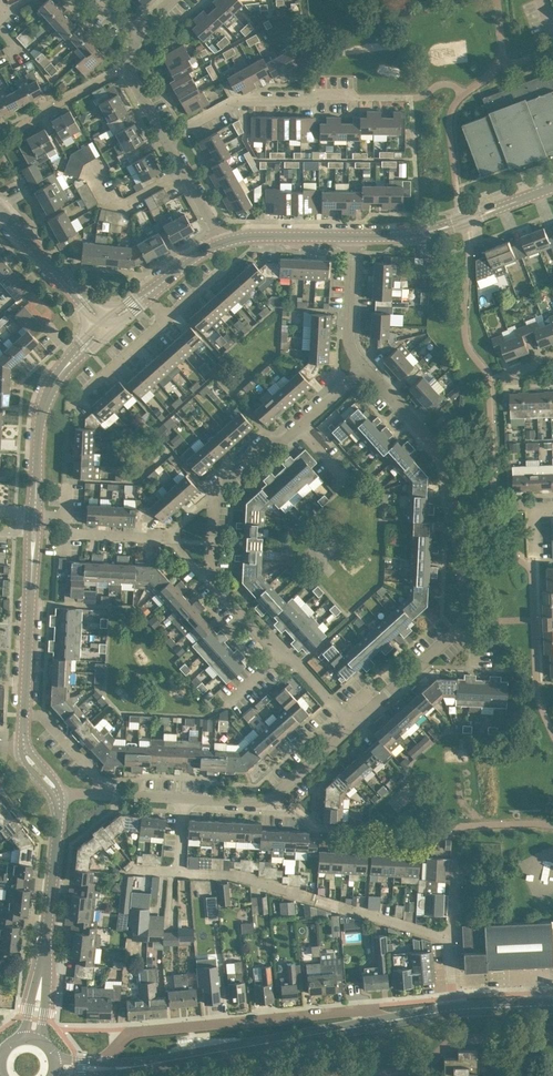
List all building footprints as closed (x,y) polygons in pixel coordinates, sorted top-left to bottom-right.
[(47,18),(62,4),(59,0),(56,3),(53,0),(46,0),(38,8),(47,18)] [(223,21),(233,12),(222,0),(214,0),(213,1),(217,5),(212,10),(223,21)] [(233,12),(243,3),(240,0),(222,0),(233,12)] [(250,10),(260,9),(260,4),(260,1),(244,3),(250,10)] [(66,8),(62,4),(47,18),(56,28),(68,17),(63,11),(66,8)] [(204,9),(198,14),(212,30),(223,21),(212,10),(208,14),(204,9)] [(192,28),(199,36),(203,39),(212,30),(198,14),(193,19),(197,23),(192,28)] [(74,23),(68,17),(56,28),(65,38),(68,35),(80,24),(77,20),(74,23)] [(272,25),(268,19),(263,22),(267,28),(272,25)] [(245,25),(250,31),(254,27),(249,22),(245,25)] [(86,30),(80,24),(68,35),(77,45),(92,32),(89,28),(86,30)] [(250,31),(245,25),(240,29),(245,35),(250,31)] [(32,31),(37,37),(43,31),(39,26),(32,31)] [(27,27),(16,36),(21,41),(31,32),(27,27)] [(36,37),(31,32),(21,41),(26,47),(36,37)] [(77,45),(85,54),(86,56),(96,47),(99,45),(93,38),(96,35),(92,32),(77,45)] [(221,39),(226,44),(230,41),(225,35),(221,39)] [(255,42),(251,36),(246,39),(249,46),(255,42)] [(226,44),(221,39),(216,43),(221,48),(226,44)] [(198,51),(204,48),(201,43),(195,46),(198,51)] [(168,67),(190,55),(184,44),(162,56),(168,67)] [(236,53),(232,46),(228,49),(231,56),(236,53)] [(105,56),(96,47),(86,56),(85,54),(75,64),(85,75),(105,56)] [(208,53),(205,47),(204,48),(198,51),(201,57),(208,53)] [(231,56),(228,49),(222,52),(226,59),(231,56)] [(289,49),(277,55),(288,75),(294,71),(291,66),(297,63),(289,49)] [(41,51),(35,57),(39,61),(45,55),(41,51)] [(168,67),(174,78),(194,67),(188,57),(190,56),(190,55),(168,67)] [(282,78),(288,75),(277,55),(266,61),(263,56),(262,57),(273,76),(279,73),(282,78)] [(262,57),(251,63),(259,77),(264,74),(267,80),(273,76),(262,57)] [(48,71),(55,65),(51,61),(44,67),(47,71),(48,72),(48,71)] [(209,73),(214,70),(210,63),(205,66),(209,73)] [(253,80),(259,77),(251,63),(239,70),(250,89),(256,86),(253,80)] [(52,76),(59,69),(55,65),(48,71),(48,72),(52,76)] [(170,80),(176,92),(195,81),(189,71),(194,68),(194,67),(174,78),(170,80)] [(214,70),(209,73),(212,79),(217,76),(214,70)] [(250,89),(239,70),(227,76),(235,91),(241,87),(244,93),(250,89)] [(515,85),(507,88),(535,165),(552,158),(552,71),(515,85)] [(44,93),(39,83),(36,79),(30,82),(26,75),(20,77),(33,103),(38,100),(36,97),(44,93)] [(29,105),(33,103),(20,77),(15,80),(19,87),(12,91),(20,106),(27,102),(29,105)] [(68,87),(63,81),(57,86),(63,92),(68,87)] [(200,90),(195,81),(176,92),(182,103),(203,91),(202,89),(200,90)] [(222,89),(219,83),(214,86),(217,92),(222,89)] [(9,115),(14,113),(13,109),(20,106),(12,91),(6,94),(2,87),(0,88),(0,97),(9,115)] [(535,165),(507,88),(483,97),(489,113),(463,123),(482,175),(516,162),(519,171),(535,165)] [(99,103),(104,112),(122,101),(117,93),(110,97),(107,91),(95,97),(93,98),(97,104),(99,103)] [(210,102),(203,91),(182,103),(188,114),(210,102)] [(3,114),(5,118),(9,115),(0,97),(0,116),(3,114)] [(107,122),(110,128),(123,120),(120,115),(127,111),(122,101),(104,112),(109,121),(107,122)] [(61,115),(71,133),(80,128),(70,110),(61,115)] [(366,116),(360,116),(360,138),(361,138),(361,132),(374,132),(374,110),(367,110),(366,116)] [(374,110),(374,132),(387,132),(387,116),(381,116),(381,110),(374,110)] [(393,116),(387,116),(387,132),(401,132),(401,110),(393,110),(393,116)] [(79,116),(84,123),(91,119),(87,111),(79,116)] [(52,120),(57,130),(62,138),(71,133),(61,115),(52,120)] [(252,116),(252,127),(252,140),(264,140),(264,116),(252,116)] [(264,116),(264,140),(267,140),(267,137),(277,137),(277,116),(264,116)] [(277,116),(277,137),(289,137),(290,116),(277,116)] [(290,116),(289,137),(301,137),(301,140),(302,140),(303,116),(290,116)] [(303,116),(302,140),(315,140),(315,127),(315,116),(303,116)] [(320,122),(319,133),(319,138),(333,138),(333,116),(326,116),(326,122),(320,122)] [(341,116),(333,116),(333,138),(347,138),(347,122),(340,122),(341,116)] [(353,122),(347,122),(347,138),(360,138),(360,116),(353,116),(353,122)] [(239,119),(232,122),(239,134),(244,131),(240,125),(242,124),(239,119)] [(123,120),(110,128),(113,134),(116,133),(121,141),(139,131),(134,122),(127,126),(123,120)] [(45,128),(36,133),(46,151),(55,146),(45,128)] [(117,155),(120,161),(140,150),(137,144),(144,140),(139,131),(121,141),(113,145),(118,154),(117,155)] [(207,145),(210,150),(224,142),(218,131),(198,141),(202,148),(207,145)] [(37,156),(46,151),(36,133),(27,138),(30,144),(22,149),(29,160),(37,156)] [(208,159),(212,165),(231,154),(224,142),(210,150),(213,156),(208,159)] [(82,146),(90,160),(96,156),(88,143),(82,146)] [(84,164),(90,160),(82,146),(71,153),(84,164)] [(140,150),(120,161),(127,158),(130,163),(132,162),(137,171),(156,161),(151,152),(143,156),(140,150)] [(243,153),(247,161),(253,158),(249,150),(243,153)] [(81,170),(84,164),(71,153),(66,165),(81,170)] [(231,154),(212,165),(215,171),(209,174),(213,180),(232,169),(225,157),(231,154)] [(250,166),(251,166),(255,164),(256,163),(253,158),(247,161),(250,166)] [(44,177),(35,161),(21,169),(30,185),(44,177)] [(133,185),(137,191),(157,180),(153,174),(161,170),(156,161),(137,171),(142,180),(133,185)] [(79,177),(81,170),(66,165),(64,172),(79,177)] [(237,166),(232,169),(238,179),(243,176),(237,166)] [(222,183),(225,189),(238,181),(232,169),(213,180),(216,186),(222,183)] [(41,201),(63,189),(54,172),(46,177),(49,182),(44,185),(35,190),(41,201)] [(87,182),(85,183),(82,178),(79,180),(75,179),(74,182),(77,188),(76,188),(80,194),(91,188),(87,182)] [(402,185),(389,185),(389,207),(396,207),(396,201),(403,201),(403,195),(410,195),(411,179),(402,179),(402,185)] [(222,197),(226,203),(245,192),(238,181),(225,189),(228,194),(222,197)] [(376,201),(376,185),(362,185),(362,191),(363,191),(363,207),(370,207),(370,201),(376,201)] [(382,207),(389,207),(389,185),(376,185),(376,201),(382,201),(382,207)] [(164,187),(152,194),(155,200),(167,193),(164,187)] [(95,195),(91,188),(80,194),(81,197),(84,201),(95,195)] [(266,212),(279,212),(279,188),(266,188),(266,201),(266,212)] [(280,188),(279,188),(279,212),(291,213),(292,190),(280,190),(280,188)] [(291,213),(304,213),(304,188),(303,188),(303,191),(292,190),(291,213)] [(317,188),(304,188),(304,213),(317,213),(317,202),(317,188)] [(57,207),(63,203),(69,200),(63,189),(41,201),(47,212),(57,207)] [(329,207),(335,207),(336,191),(322,191),(322,202),(322,213),(329,213),(329,207)] [(349,191),(336,191),(335,207),(342,207),(342,213),(349,213),(349,191)] [(349,191),(349,213),(356,213),(356,207),(363,207),(363,191),(362,191),(349,191)] [(255,209),(251,203),(245,192),(226,203),(229,209),(235,206),(238,212),(245,208),(248,213),(255,209)] [(171,199),(167,193),(155,200),(158,206),(171,199)] [(99,202),(95,195),(84,201),(86,204),(88,208),(99,202)] [(81,207),(86,204),(84,201),(81,197),(76,199),(81,207)] [(54,230),(71,220),(65,209),(58,214),(48,219),(54,230)] [(107,209),(104,221),(111,222),(114,210),(107,209)] [(141,209),(134,213),(141,224),(148,220),(141,209)] [(122,212),(114,210),(111,222),(119,224),(122,212)] [(129,214),(122,212),(119,224),(127,226),(129,214)] [(185,213),(174,219),(184,235),(194,230),(185,213)] [(184,235),(174,219),(163,225),(172,242),(184,235)] [(66,237),(70,244),(81,237),(78,230),(77,231),(71,220),(54,230),(60,241),(66,237)] [(549,237),(545,227),(533,231),(540,250),(551,246),(552,250),(552,236),(549,237)] [(159,231),(148,237),(158,254),(168,248),(159,231)] [(523,256),(540,250),(533,231),(522,236),(524,241),(518,243),(523,256)] [(102,234),(101,243),(95,242),(93,261),(105,263),(107,244),(108,235),(102,234)] [(83,241),(81,237),(70,244),(71,246),(75,252),(82,253),(81,260),(93,261),(95,242),(83,241)] [(132,247),(138,264),(146,259),(146,260),(158,254),(148,237),(132,247)] [(510,240),(498,245),(505,263),(523,256),(518,243),(512,245),(510,240)] [(107,244),(105,263),(117,264),(119,245),(107,244)] [(135,265),(138,264),(132,247),(119,245),(117,264),(129,266),(129,264),(135,265)] [(482,262),(485,270),(493,267),(497,276),(508,271),(505,263),(498,245),(487,249),(489,254),(482,257),(483,261),(482,262)] [(374,266),(373,273),(396,275),(396,270),(397,256),(385,255),(384,262),(369,261),(369,266),(374,266)] [(273,262),(273,276),(292,277),(293,258),(280,257),(280,262),(273,262)] [(0,260),(0,278),(11,268),(2,258),(0,260)] [(305,258),(293,258),(292,277),(304,278),(305,258)] [(317,259),(305,258),(304,278),(316,278),(317,259)] [(317,259),(316,278),(328,279),(329,260),(317,259)] [(253,261),(244,269),(261,289),(272,280),(272,276),(273,276),(273,262),(267,262),(259,268),(253,261)] [(478,279),(487,276),(485,270),(482,262),(477,264),(478,279)] [(416,263),(415,275),(429,276),(430,264),(416,263)] [(11,268),(0,278),(0,280),(5,285),(2,287),(6,291),(20,278),(11,268)] [(244,269),(235,277),(248,292),(256,284),(257,284),(244,269)] [(368,281),(368,285),(393,286),(394,280),(400,280),(401,275),(396,275),(373,273),(373,281),(368,281)] [(226,285),(239,300),(238,300),(242,304),(251,296),(248,292),(235,277),(226,285)] [(29,288),(20,278),(6,291),(9,296),(12,293),(17,299),(29,288)] [(226,285),(217,293),(230,308),(238,300),(239,300),(226,285)] [(376,298),(376,304),(393,305),(404,306),(408,307),(408,301),(402,300),(402,287),(393,286),(368,285),(367,290),(373,290),(372,298),(376,298)] [(208,301),(221,316),(230,308),(217,293),(208,301)] [(20,298),(26,304),(29,301),(23,294),(20,298)] [(208,301),(199,309),(212,324),(216,329),(225,321),(221,316),(208,301)] [(14,315),(23,325),(27,329),(28,329),(33,334),(42,325),(24,305),(24,306),(22,307),(14,315)] [(375,311),(371,311),(371,319),(366,319),(366,323),(389,324),(390,313),(393,313),(393,306),(404,307),(404,306),(393,305),(376,305),(375,311)] [(10,306),(7,308),(13,315),(16,312),(10,306)] [(203,332),(212,324),(199,309),(190,318),(197,326),(203,332)] [(263,309),(258,313),(262,317),(267,313),(263,309)] [(312,312),(311,325),(330,326),(331,314),(312,312)] [(4,323),(9,319),(4,314),(0,318),(4,323)] [(527,324),(532,337),(537,335),(541,346),(552,342),(552,341),(546,324),(540,326),(538,320),(527,324)] [(377,347),(382,352),(395,340),(396,339),(396,332),(389,331),(389,324),(366,323),(366,328),(371,328),(370,336),(378,336),(377,347)] [(249,329),(244,324),(241,328),(245,333),(249,329)] [(527,324),(515,329),(517,335),(512,337),(519,355),(530,350),(526,340),(532,337),(527,324)] [(28,329),(27,329),(23,325),(18,330),(20,332),(15,336),(29,350),(39,341),(33,334),(28,329)] [(330,338),(330,326),(311,325),(310,337),(330,338)] [(204,340),(198,334),(191,326),(181,334),(194,348),(204,340)] [(519,355),(512,337),(506,339),(503,333),(492,337),(497,351),(503,348),(507,359),(519,355)] [(181,334),(173,342),(185,356),(194,348),(181,334)] [(19,359),(29,350),(15,336),(11,340),(9,337),(3,342),(5,344),(8,347),(19,359)] [(302,348),(310,349),(329,350),(330,338),(310,337),(303,336),(302,348)] [(231,345),(227,340),(223,344),(226,349),(231,345)] [(389,365),(385,368),(388,372),(405,356),(410,352),(402,343),(399,345),(395,340),(382,352),(386,357),(383,359),(389,365)] [(164,350),(176,364),(185,356),(173,342),(164,350)] [(8,347),(5,344),(1,348),(3,351),(0,354),(0,361),(10,366),(19,359),(8,347)] [(309,361),(304,366),(314,376),(319,372),(319,362),(329,362),(329,350),(310,349),(309,361)] [(164,350),(155,358),(167,372),(176,364),(164,350)] [(405,356),(388,372),(391,375),(395,372),(400,378),(403,375),(407,380),(420,368),(415,363),(413,364),(405,356)] [(423,357),(418,361),(417,362),(421,366),(427,361),(423,357)] [(445,357),(441,361),(447,368),(451,364),(445,357)] [(159,380),(167,372),(155,358),(146,366),(159,380)] [(10,377),(10,366),(0,361),(0,376),(10,377)] [(146,366),(137,374),(150,388),(159,380),(146,366)] [(308,381),(314,376),(304,366),(290,378),(303,393),(312,385),(308,381)] [(215,372),(211,367),(207,371),(211,376),(215,372)] [(425,374),(420,368),(407,380),(412,385),(409,388),(414,393),(410,397),(414,400),(431,384),(423,376),(425,374)] [(127,382),(135,390),(140,396),(150,388),(137,374),(127,382)] [(10,377),(0,376),(0,390),(9,390),(10,377)] [(290,378),(281,386),(294,401),(303,393),(290,378)] [(119,380),(110,388),(123,403),(132,394),(127,388),(119,380)] [(197,388),(193,383),(189,387),(193,392),(197,388)] [(199,391),(203,396),(207,392),(215,401),(218,397),(207,384),(199,391)] [(239,398),(250,388),(247,384),(235,394),(239,398)] [(446,397),(441,391),(439,393),(431,384),(414,400),(417,404),(420,400),(426,406),(428,403),(433,409),(441,401),(446,397)] [(285,409),(294,401),(281,386),(272,394),(285,409)] [(455,386),(449,392),(453,397),(459,392),(460,392),(456,387),(455,386)] [(110,388),(101,396),(114,411),(123,403),(110,388)] [(8,404),(9,390),(0,390),(0,404),(8,404)] [(551,391),(537,392),(538,416),(552,415),(551,391)] [(510,393),(511,405),(511,417),(525,417),(524,392),(510,393)] [(537,392),(524,392),(525,417),(538,416),(537,392)] [(272,394),(263,402),(276,417),(285,409),(272,394)] [(96,408),(91,413),(100,423),(114,411),(101,396),(92,405),(96,408)] [(175,399),(171,403),(175,407),(179,404),(175,399)] [(276,417),(263,402),(254,410),(267,425),(276,417)] [(354,410),(345,418),(354,428),(366,416),(369,414),(365,410),(363,412),(354,402),(350,406),(354,410)] [(180,407),(185,412),(189,408),(185,403),(180,407)] [(153,410),(157,415),(161,412),(156,407),(153,410)] [(244,434),(253,426),(241,411),(231,419),(244,434)] [(165,417),(161,412),(157,416),(161,420),(165,417)] [(95,428),(100,423),(91,413),(85,417),(85,428),(76,427),(75,439),(94,440),(101,441),(101,436),(95,436),(95,428)] [(353,428),(362,438),(375,426),(381,420),(377,416),(371,421),(366,416),(354,428),(353,428)] [(353,428),(354,428),(345,418),(335,427),(332,423),(328,426),(337,435),(334,438),(338,442),(353,428)] [(166,441),(169,438),(163,431),(171,423),(167,419),(156,430),(166,441)] [(235,442),(244,434),(231,419),(222,427),(235,442)] [(362,438),(370,447),(390,429),(386,425),(379,431),(375,426),(362,438)] [(222,427),(213,435),(226,450),(235,442),(222,427)] [(379,456),(383,452),(391,444),(387,439),(393,433),(390,429),(370,447),(379,456)] [(526,429),(527,438),(535,438),(535,429),(526,429)] [(175,445),(184,439),(180,433),(171,439),(175,445)] [(226,450),(213,435),(205,443),(217,458),(226,450)] [(94,440),(75,439),(74,451),(94,452),(94,440)] [(383,452),(392,461),(411,444),(407,439),(401,445),(396,440),(391,444),(383,452)] [(205,443),(196,451),(208,466),(217,458),(205,443)] [(411,444),(392,461),(400,471),(413,459),(409,454),(415,448),(411,444)] [(208,466),(196,451),(191,446),(179,456),(187,465),(189,463),(199,474),(208,466)] [(291,456),(287,459),(307,482),(308,483),(318,475),(311,467),(317,461),(305,448),(294,458),(291,456)] [(74,451),(74,463),(93,464),(94,452),(74,451)] [(285,466),(280,470),(298,490),(307,482),(287,459),(283,463),(285,466)] [(400,471),(409,481),(427,474),(413,459),(400,471)] [(93,464),(74,463),(73,476),(93,476),(93,464)] [(541,488),(540,464),(527,465),(528,489),(541,488)] [(540,464),(541,488),(552,488),(552,464),(540,464)] [(513,465),(513,467),(514,489),(528,489),(527,465),(513,465)] [(268,476),(288,499),(298,490),(280,470),(275,475),(273,473),(268,476)] [(186,474),(177,483),(190,497),(199,489),(191,481),(186,474)] [(427,474),(409,481),(408,494),(426,495),(427,474)] [(266,483),(261,487),(273,501),(279,507),(288,499),(268,476),(264,480),(266,483)] [(181,505),(190,497),(177,483),(168,491),(181,505)] [(264,509),(273,501),(261,487),(246,501),(264,509)] [(168,491),(159,498),(172,513),(181,505),(168,491)] [(326,502),(329,499),(324,493),(320,497),(326,502)] [(426,502),(426,495),(408,494),(408,506),(434,508),(434,502),(426,502)] [(320,497),(317,500),(322,505),(326,502),(320,497)] [(162,521),(172,513),(159,498),(150,507),(143,506),(142,521),(149,521),(156,514),(162,521)] [(124,506),(123,525),(135,526),(135,520),(142,521),(143,506),(143,503),(140,499),(136,499),(135,506),(124,506)] [(315,500),(310,504),(316,511),(321,507),(315,500)] [(246,501),(245,522),(263,523),(264,509),(246,501)] [(86,523),(99,524),(100,504),(87,504),(86,523)] [(112,505),(100,504),(99,524),(111,524),(112,505)] [(124,506),(112,505),(111,524),(123,525),(124,506)] [(434,513),(434,508),(408,506),(407,520),(413,520),(431,521),(431,520),(425,520),(425,513),(434,513)] [(307,520),(310,516),(305,511),(302,514),(307,520)] [(304,523),(307,520),(302,514),(298,517),(304,523)] [(431,526),(431,521),(413,520),(413,524),(413,525),(413,532),(416,532),(427,532),(430,532),(431,526)] [(259,535),(263,535),(263,523),(245,522),(236,521),(236,527),(245,528),(244,535),(248,535),(247,541),(258,541),(259,541),(259,535)] [(413,532),(412,545),(438,546),(439,540),(430,540),(430,532),(427,532),(416,532),(413,532)] [(244,543),(244,547),(262,548),(262,544),(263,535),(259,535),(259,541),(258,541),(247,541),(248,535),(244,535),(244,543)] [(438,552),(438,546),(412,545),(412,557),(429,558),(429,551),(438,552)] [(262,560),(262,548),(244,547),(243,554),(235,554),(234,560),(243,560),(262,560)] [(84,578),(97,579),(98,553),(92,553),(92,561),(85,561),(84,578)] [(97,579),(109,580),(108,588),(109,588),(110,562),(103,562),(104,553),(98,553),(97,579)] [(117,580),(122,581),(123,554),(117,554),(117,563),(110,562),(109,588),(114,589),(117,586),(117,580)] [(123,554),(122,581),(135,581),(136,564),(128,563),(129,555),(123,554)] [(412,557),(411,570),(437,571),(437,566),(429,565),(429,558),(412,557)] [(72,565),(71,578),(84,578),(85,561),(85,558),(79,558),(79,561),(66,560),(66,565),(72,565)] [(243,560),(242,580),(261,573),(262,560),(243,560)] [(135,581),(148,582),(156,565),(136,564),(135,581)] [(170,580),(156,565),(148,582),(157,592),(170,580)] [(411,583),(428,583),(428,576),(437,577),(437,571),(411,570),(411,583)] [(256,595),(270,583),(261,573),(242,580),(256,595)] [(83,600),(84,590),(84,578),(71,578),(70,590),(65,590),(64,595),(77,596),(77,600),(83,600)] [(157,592),(165,601),(185,584),(181,579),(174,585),(170,580),(157,592)] [(310,587),(316,583),(312,579),(307,583),(310,587)] [(270,583),(256,595),(260,601),(254,607),(258,611),(278,593),(270,583)] [(427,604),(428,583),(411,583),(410,596),(427,604)] [(165,601),(173,610),(187,599),(182,594),(188,588),(185,584),(165,601)] [(312,589),(315,593),(321,588),(317,585),(312,589)] [(318,596),(324,591),(321,588),(315,593),(318,596)] [(544,603),(552,602),(552,590),(549,590),(543,590),(544,603)] [(268,609),(273,614),(286,602),(278,593),(258,611),(262,615),(268,609)] [(412,618),(427,604),(410,596),(400,605),(412,618)] [(279,626),(301,606),(292,597),(286,602),(273,614),(277,620),(275,622),(279,626)] [(172,620),(176,625),(182,620),(202,602),(198,598),(191,604),(187,599),(173,610),(178,615),(172,620)] [(202,602),(182,620),(190,629),(204,617),(199,612),(205,606),(202,602)] [(544,603),(544,615),(552,615),(552,602),(544,603)] [(144,603),(138,610),(144,617),(151,611),(144,603)] [(332,612),(338,607),(334,604),(329,608),(332,612)] [(406,623),(412,618),(400,605),(391,613),(408,633),(412,629),(406,623)] [(52,614),(52,619),(82,621),(82,608),(56,606),(55,614),(52,614)] [(285,628),(290,633),(309,615),(301,606),(279,626),(283,630),(285,628)] [(335,615),(341,610),(338,607),(332,612),(335,615)] [(391,613),(381,622),(393,635),(398,630),(404,637),(408,633),(391,613)] [(292,641),(296,645),(320,623),(311,614),(309,615),(290,633),(294,638),(292,641)] [(154,615),(148,621),(154,628),(161,622),(154,615)] [(547,626),(552,626),(552,615),(544,615),(544,619),(545,626),(547,626)] [(357,625),(362,620),(358,616),(353,620),(357,625)] [(208,623),(204,617),(190,629),(199,639),(212,627),(219,621),(215,617),(208,623)] [(81,633),(82,621),(52,619),(51,625),(55,625),(54,632),(81,633)] [(388,640),(393,635),(381,622),(372,630),(389,650),(393,646),(388,640)] [(320,623),(296,645),(299,649),(302,647),(307,652),(327,634),(319,625),(320,624),(320,623)] [(163,625),(157,630),(163,637),(169,631),(163,625)] [(547,626),(545,626),(545,639),(552,639),(552,626),(547,626)] [(192,644),(201,654),(223,634),(219,630),(217,632),(212,627),(199,639),(192,644)] [(372,630),(362,639),(374,652),(379,647),(385,654),(389,650),(372,630)] [(80,646),(81,633),(54,632),(54,639),(51,639),(50,644),(80,646)] [(227,638),(223,634),(201,654),(210,664),(229,646),(224,640),(227,638)] [(165,640),(171,646),(175,643),(169,636),(165,640)] [(369,656),(374,652),(362,639),(353,647),(370,667),(375,663),(369,656)] [(330,640),(325,644),(328,647),(318,655),(321,659),(326,655),(334,664),(344,655),(330,640)] [(173,649),(180,656),(186,650),(180,643),(173,649)] [(80,659),(80,646),(50,644),(50,650),(53,650),(53,657),(71,658),(80,659)] [(234,651),(229,646),(210,664),(218,673),(240,653),(236,649),(234,651)] [(366,671),(370,667),(353,647),(344,655),(356,668),(361,664),(366,671)] [(244,657),(240,653),(218,673),(226,682),(246,665),(241,659),(244,657)] [(356,669),(356,668),(344,655),(334,664),(342,674),(338,678),(342,681),(351,673),(353,675),(358,671),(356,669)] [(70,671),(71,658),(53,657),(53,664),(49,664),(49,670),(70,671)] [(95,662),(95,672),(105,673),(105,663),(95,662)] [(184,662),(179,667),(182,671),(188,666),(184,662)] [(182,671),(186,675),(191,670),(188,666),(182,671)] [(70,683),(70,671),(49,670),(49,675),(52,676),(52,683),(70,683)] [(105,673),(95,672),(94,682),(104,683),(105,673)] [(456,695),(456,704),(469,705),(470,675),(464,675),(464,678),(458,678),(457,695),(456,695)] [(469,705),(481,705),(483,679),(475,679),(476,675),(470,675),(469,705)] [(489,679),(483,679),(481,705),(494,706),(495,676),(489,676),(489,679)] [(495,676),(494,706),(507,706),(507,691),(508,680),(501,680),(501,677),(495,676)] [(437,677),(421,690),(434,704),(443,695),(444,694),(437,677)] [(437,677),(444,694),(443,695),(446,703),(456,704),(456,695),(457,695),(458,678),(437,677)] [(196,686),(199,689),(205,685),(201,681),(196,686)] [(69,697),(70,683),(52,683),(51,703),(69,697)] [(287,708),(287,709),(297,700),(288,690),(292,686),(289,683),(279,691),(277,689),(273,693),(287,708)] [(421,690),(416,684),(411,688),(417,694),(412,699),(424,712),(434,704),(421,690)] [(208,688),(205,685),(199,689),(203,693),(208,688)] [(208,699),(214,694),(210,689),(204,695),(208,699)] [(101,696),(101,695),(96,690),(93,693),(98,699),(101,696)] [(261,699),(266,704),(272,698),(268,693),(261,699)] [(51,703),(64,718),(65,719),(78,707),(74,702),(78,699),(77,695),(69,697),(51,703)] [(287,709),(299,721),(301,724),(305,720),(303,717),(313,709),(309,705),(301,696),(297,700),(287,709)] [(401,697),(397,701),(415,720),(424,712),(412,699),(407,704),(401,697)] [(259,709),(266,704),(261,699),(255,704),(259,709)] [(397,701),(392,705),(398,711),(393,716),(406,729),(415,720),(397,701)] [(68,723),(73,728),(87,716),(78,707),(65,719),(64,718),(58,724),(62,728),(68,723)] [(299,721),(287,709),(287,708),(277,717),(295,736),(299,732),(294,726),(299,721)] [(252,716),(247,711),(243,715),(247,720),(252,716)] [(139,722),(140,715),(130,714),(129,721),(139,721),(139,722)] [(404,738),(400,734),(405,730),(406,729),(393,716),(388,721),(382,714),(378,718),(400,742),(404,738)] [(152,723),(152,715),(140,715),(139,722),(152,723)] [(95,725),(87,716),(73,728),(81,737),(95,725)] [(277,717),(268,725),(280,738),(285,733),(291,740),(295,736),(277,717)] [(208,718),(203,718),(202,725),(202,729),(212,730),(212,719),(208,718)] [(380,728),(374,733),(378,738),(391,751),(391,750),(400,742),(378,718),(374,722),(380,728)] [(227,719),(220,719),(218,719),(218,730),(227,731),(227,719)] [(90,747),(108,730),(104,726),(104,727),(99,721),(95,725),(81,737),(86,742),(80,748),(84,753),(90,747)] [(280,738),(268,725),(259,733),(276,753),(281,749),(275,743),(280,738)] [(428,730),(434,737),(440,732),(433,725),(428,730)] [(104,762),(113,744),(115,738),(108,730),(90,747),(104,762)] [(272,757),(276,753),(259,733),(249,742),(261,755),(266,750),(272,757)] [(201,767),(202,742),(202,740),(197,740),(198,735),(189,734),(188,740),(189,740),(188,769),(193,770),(193,766),(201,767)] [(417,742),(423,749),(432,741),(426,734),(417,742)] [(151,746),(150,764),(157,765),(157,768),(162,768),(164,739),(151,738),(151,746)] [(391,751),(378,738),(370,746),(379,757),(381,759),(381,760),(383,763),(393,754),(391,751)] [(168,765),(175,766),(177,739),(164,739),(162,768),(168,768),(168,765)] [(182,769),(188,769),(189,740),(188,740),(177,739),(175,766),(182,766),(182,769)] [(126,745),(125,763),(132,763),(131,772),(137,772),(138,745),(137,745),(137,744),(136,742),(127,741),(126,743),(126,745)] [(210,743),(202,742),(201,767),(207,767),(207,776),(212,776),(214,749),(210,749),(210,743)] [(249,742),(240,750),(246,769),(261,755),(249,742)] [(407,751),(413,758),(423,749),(417,742),(407,751)] [(113,744),(104,762),(100,770),(114,771),(115,762),(125,763),(126,745),(113,744)] [(372,768),(381,760),(381,759),(379,757),(370,746),(364,751),(358,744),(354,748),(372,768)] [(143,764),(150,764),(151,746),(138,745),(137,772),(142,772),(143,764)] [(356,758),(351,763),(363,776),(372,768),(354,748),(350,752),(356,758)] [(225,772),(227,750),(214,749),(212,776),(218,776),(218,768),(225,768),(225,772)] [(240,750),(227,750),(225,772),(235,773),(235,768),(246,769),(240,750)] [(399,762),(403,767),(410,761),(406,756),(399,762)] [(339,761),(335,765),(341,772),(341,771),(353,784),(363,776),(351,763),(345,768),(339,761)] [(341,771),(341,772),(326,785),(344,793),(353,784),(341,771)] [(385,783),(389,788),(396,782),(392,777),(385,783)] [(326,785),(325,806),(343,807),(344,793),(326,785)] [(377,790),(381,795),(387,790),(383,785),(377,790)] [(3,825),(4,825),(16,815),(13,811),(11,812),(1,799),(0,801),(0,821),(3,825)] [(325,806),(316,805),(316,811),(324,812),(324,819),(342,820),(342,809),(343,807),(325,806)] [(137,814),(120,813),(125,828),(140,829),(142,815),(142,812),(137,812),(137,814)] [(125,828),(120,813),(107,823),(106,821),(102,824),(113,837),(125,828)] [(24,824),(16,815),(4,825),(3,825),(0,828),(8,837),(11,835),(24,824)] [(140,833),(139,839),(151,841),(152,835),(154,816),(142,815),(140,829),(140,833)] [(154,816),(152,835),(151,841),(163,842),(163,836),(164,836),(166,818),(154,816)] [(188,837),(200,838),(201,819),(189,819),(188,837)] [(213,820),(201,819),(200,838),(200,844),(212,844),(212,838),(213,820)] [(225,820),(213,820),(212,838),(224,839),(225,820)] [(224,839),(236,839),(237,821),(225,820),(224,839)] [(236,839),(248,840),(249,822),(237,821),(236,839)] [(249,822),(248,840),(260,841),(261,829),(261,822),(249,822)] [(27,828),(24,824),(11,835),(20,847),(35,842),(25,829),(27,828)] [(102,824),(93,831),(103,845),(106,848),(116,840),(113,837),(102,824)] [(273,829),(261,829),(260,841),(260,847),(268,848),(268,852),(272,852),(272,848),(273,829)] [(272,848),(272,852),(272,855),(283,855),(284,849),(285,830),(273,829),(272,848)] [(296,849),(297,831),(285,830),(284,849),(283,855),(283,858),(295,859),(296,849)] [(90,837),(78,847),(92,854),(103,845),(93,831),(89,835),(90,837)] [(314,855),(314,852),(317,852),(317,837),(309,837),(309,831),(297,831),(296,849),(297,849),(307,850),(307,854),(308,854),(314,855)] [(33,863),(33,864),(35,864),(36,859),(33,859),(35,842),(20,847),(19,862),(33,863)] [(90,870),(90,869),(92,854),(78,847),(76,863),(73,863),(72,868),(75,869),(75,868),(90,870)] [(319,850),(318,863),(318,870),(325,870),(325,878),(330,878),(331,851),(319,850)] [(343,852),(331,851),(330,878),(335,878),(335,871),(342,871),(343,852)] [(355,852),(343,852),(342,871),(349,872),(349,879),(354,879),(355,852)] [(367,853),(355,852),(354,879),(358,879),(359,872),(366,873),(367,853)] [(382,881),(383,854),(371,853),(370,873),(377,873),(377,880),(382,881)] [(395,855),(383,854),(382,881),(386,881),(387,874),(394,874),(395,855)] [(199,868),(200,856),(188,855),(187,867),(199,868)] [(407,855),(395,855),(394,874),(401,874),(401,882),(406,882),(407,855)] [(407,855),(406,882),(418,883),(418,878),(419,856),(407,855)] [(211,869),(211,857),(200,856),(199,868),(206,868),(211,869)] [(422,878),(418,878),(418,883),(418,885),(436,886),(437,879),(445,879),(444,879),(446,858),(446,857),(427,856),(427,857),(428,857),(428,861),(422,861),(422,878)] [(223,857),(211,857),(211,869),(223,869),(223,857)] [(19,862),(8,860),(7,872),(4,872),(4,879),(23,881),(24,875),(31,876),(33,864),(33,863),(19,862)] [(129,862),(123,866),(127,870),(132,866),(129,862)] [(94,870),(90,869),(90,870),(75,868),(75,869),(74,880),(81,881),(80,888),(95,889),(95,882),(93,882),(94,870)] [(127,874),(122,874),(120,892),(131,893),(133,875),(127,874)] [(7,898),(29,901),(30,888),(23,888),(23,881),(4,879),(0,879),(0,887),(6,888),(5,898),(7,898)] [(111,890),(120,891),(121,882),(117,882),(112,887),(111,890)] [(219,904),(230,903),(229,883),(218,884),(219,904)] [(425,917),(421,914),(424,914),(443,915),(443,914),(442,914),(444,893),(436,892),(436,886),(418,885),(417,891),(416,914),(416,922),(425,925),(425,917)] [(72,893),(71,905),(95,908),(96,897),(99,897),(100,890),(95,890),(95,889),(80,888),(80,894),(72,893)] [(118,911),(129,912),(130,906),(131,893),(120,892),(118,911)] [(206,896),(207,904),(217,903),(216,895),(206,896)] [(369,895),(368,908),(380,908),(380,900),(381,895),(369,895)] [(266,896),(258,896),(259,913),(267,912),(266,896)] [(280,900),(281,911),(295,911),(295,899),(280,900)] [(404,910),(405,910),(413,911),(414,901),(405,900),(404,910)] [(305,918),(316,916),(316,907),(303,903),(305,918)] [(76,925),(80,925),(90,926),(96,926),(97,920),(93,920),(95,908),(71,905),(70,917),(77,918),(76,925)] [(340,913),(340,922),(343,921),(360,920),(360,919),(340,913)] [(18,937),(19,925),(19,919),(13,918),(5,917),(0,916),(0,935),(18,937)] [(147,940),(148,940),(149,927),(148,927),(149,918),(138,917),(137,926),(132,926),(131,940),(147,941),(147,940)] [(331,920),(332,935),(340,935),(339,920),(331,920)] [(462,924),(463,950),(464,970),(487,969),(487,968),(552,965),(552,959),(551,920),(485,923),(462,924)] [(254,932),(254,924),(253,921),(241,922),(241,924),(242,932),(254,932)] [(92,945),(97,945),(99,946),(101,934),(96,934),(97,927),(96,926),(90,926),(80,925),(79,931),(75,931),(74,943),(92,945)] [(150,927),(149,927),(148,940),(153,940),(163,940),(164,932),(164,928),(150,927)] [(178,932),(178,940),(193,940),(193,927),(178,928),(178,932)] [(178,932),(164,932),(163,940),(163,944),(170,944),(178,944),(178,940),(178,932)] [(378,953),(379,965),(379,970),(365,971),(363,971),(364,989),(389,987),(385,952),(388,952),(386,934),(373,935),(374,953),(378,953)] [(18,937),(0,935),(0,947),(17,949),(18,937)] [(263,936),(263,944),(271,943),(270,935),(263,936)] [(431,940),(422,937),(422,950),(408,951),(408,952),(392,953),(395,986),(397,986),(398,988),(403,988),(404,986),(412,985),(411,982),(435,980),(432,950),(431,950),(431,940)] [(79,956),(78,959),(78,963),(81,963),(95,965),(95,961),(97,945),(92,945),(74,943),(72,955),(79,956)] [(320,962),(321,973),(323,991),(337,990),(337,979),(342,978),(340,957),(320,959),(320,962)] [(236,972),(227,973),(230,1000),(245,998),(244,981),(243,981),(241,960),(235,961),(236,972)] [(287,963),(288,976),(280,977),(281,981),(282,999),(285,999),(286,1000),(289,1000),(290,998),(298,997),(295,962),(287,963)] [(323,991),(321,973),(314,974),(313,962),(307,963),(308,975),(307,975),(308,981),(309,992),(323,991)] [(262,966),(262,972),(263,978),(254,979),(256,1001),(273,1000),(272,989),(269,965),(262,966)] [(156,991),(155,981),(157,981),(156,967),(146,968),(147,981),(148,981),(149,998),(148,998),(149,1016),(167,1014),(166,997),(154,997),(153,991),(156,991)] [(79,977),(90,978),(93,978),(94,971),(80,969),(79,977)] [(168,990),(169,994),(170,1005),(183,1004),(180,973),(174,974),(175,989),(168,990)] [(187,973),(180,973),(183,1004),(197,1003),(195,987),(188,988),(187,973)] [(220,1001),(219,990),(218,983),(211,983),(210,974),(202,975),(203,985),(205,1002),(220,1001)] [(148,981),(147,981),(139,982),(140,993),(143,992),(144,998),(127,999),(128,1017),(149,1016),(148,998),(149,998),(148,981)] [(120,999),(120,996),(121,983),(114,983),(114,987),(105,987),(105,989),(99,989),(99,1016),(111,1016),(111,999),(120,999)] [(87,995),(87,987),(87,986),(81,986),(81,991),(75,991),(75,1003),(71,1003),(70,1010),(86,1010),(87,995)] [(105,989),(105,987),(87,987),(87,995),(86,1010),(86,1016),(99,1016),(99,989),(105,989)] [(466,1018),(467,1036),(479,1035),(479,1017),(466,1018)] [(475,1048),(456,1049),(457,1057),(446,1057),(447,1075),(476,1075),(475,1048)]
